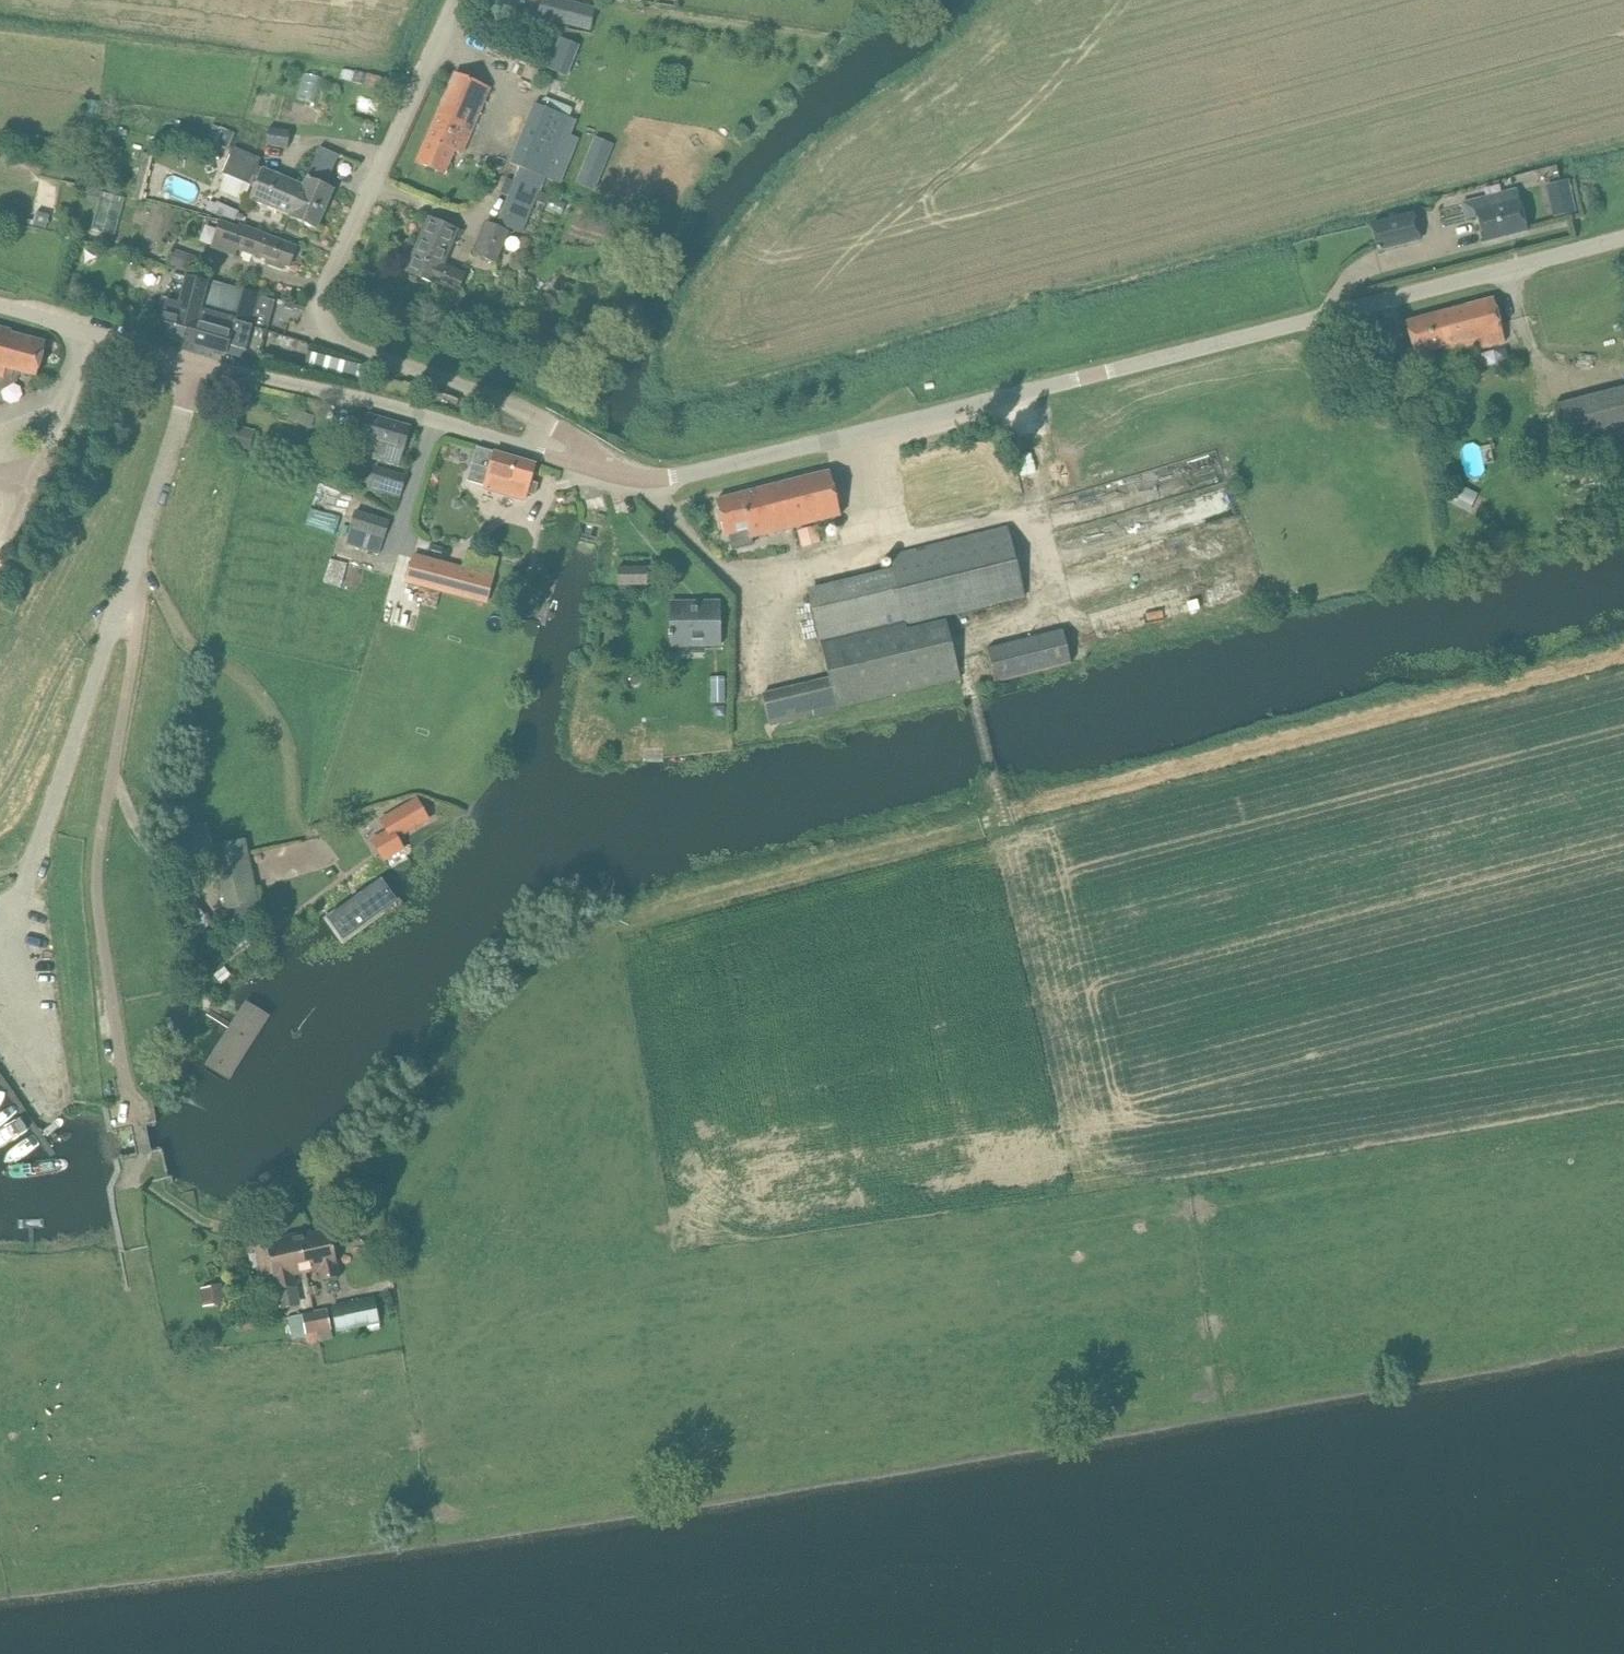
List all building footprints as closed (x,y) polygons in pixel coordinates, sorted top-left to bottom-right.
[(560,22),(589,29),(594,7),(565,0),(560,22)] [(560,37),(547,69),(568,77),(580,46),(560,37)] [(514,53),(510,62),(526,69),(530,61),(514,53)] [(531,62),(525,76),(535,81),(542,66),(531,62)] [(356,71),(353,83),(386,93),(390,82),(356,71)] [(417,163),(437,171),(447,176),(458,150),(465,153),(491,90),(455,74),(417,163)] [(524,137),(513,165),(519,167),(523,169),(515,191),(536,200),(538,200),(541,192),(546,178),(569,117),(541,106),(536,105),(524,137)] [(213,125),(207,139),(229,149),(235,133),(213,124),(213,125)] [(100,129),(98,145),(111,146),(113,130),(100,129)] [(289,150),(291,133),(267,130),(265,148),(289,150)] [(112,147),(109,162),(121,164),(123,149),(112,147)] [(290,218),(302,186),(257,169),(261,158),(233,147),(221,176),(255,189),(250,202),(290,218)] [(290,218),(297,221),(317,229),(334,189),(326,186),(339,156),(319,148),(302,186),(290,218)] [(143,153),(132,198),(142,201),(153,156),(143,153)] [(89,189),(86,200),(98,203),(92,229),(115,236),(124,198),(89,189)] [(515,191),(503,224),(510,227),(524,232),(530,217),(536,202),(536,200),(515,191)] [(1527,231),(1522,210),(1518,192),(1490,199),(1492,208),(1476,211),(1478,221),(1483,242),(1527,231)] [(217,201),(212,213),(224,218),(229,206),(217,201)] [(36,211),(32,225),(46,229),(50,215),(36,211)] [(1371,226),(1373,234),(1378,252),(1420,241),(1413,215),(1371,226)] [(459,231),(449,226),(429,218),(416,247),(418,248),(409,268),(408,268),(406,272),(436,284),(436,283),(457,292),(465,274),(444,265),(459,231)] [(496,264),(509,233),(488,224),(474,255),(496,264)] [(255,256),(269,260),(289,268),(297,247),(277,239),(262,235),(221,226),(214,249),(238,256),(242,243),(257,248),(255,256)] [(172,248),(167,262),(181,267),(186,253),(172,248)] [(158,335),(192,344),(198,322),(209,281),(175,272),(158,335)] [(247,348),(262,296),(244,291),(209,281),(198,322),(192,344),(227,354),(230,343),(247,348)] [(79,292),(65,289),(62,301),(75,305),(79,292)] [(1493,298),(1406,321),(1411,343),(1414,355),(1443,349),(1446,360),(1505,346),(1499,320),(1493,298)] [(0,328),(0,377),(4,378),(7,369),(37,377),(46,343),(11,334),(11,332),(0,328)] [(308,352),(305,366),(366,382),(369,368),(369,367),(361,365),(308,352)] [(1551,405),(1567,468),(1604,458),(1608,470),(1618,467),(1615,454),(1623,452),(1623,386),(1551,405)] [(291,408),(287,420),(311,429),(316,416),(291,408)] [(370,416),(364,437),(360,452),(376,456),(378,451),(401,457),(403,448),(409,427),(370,416)] [(241,427),(236,447),(251,451),(256,430),(241,427)] [(477,447),(471,468),(467,481),(485,487),(484,489),(524,501),(527,493),(534,495),(537,484),(530,482),(535,464),(477,447)] [(375,465),(367,490),(399,499),(406,474),(375,465)] [(731,549),(745,546),(751,544),(750,539),(841,516),(830,472),(716,500),(725,536),(728,536),(731,549)] [(56,486),(48,483),(39,503),(47,506),(56,486)] [(1457,483),(1448,503),(1469,513),(1478,494),(1457,483)] [(354,511),(344,546),(377,556),(388,522),(354,511)] [(816,525),(797,530),(802,548),(821,543),(816,525)] [(762,696),(763,700),(769,727),(838,710),(838,708),(960,678),(944,616),(1026,595),(1009,528),(890,557),(894,574),(809,594),(830,679),(762,696)] [(413,555),(406,578),(405,584),(485,605),(493,576),(413,555)] [(647,585),(647,568),(618,568),(618,585),(647,585)] [(618,595),(604,596),(605,609),(628,608),(627,597),(618,597),(618,595)] [(720,646),(719,625),(719,603),(671,604),(671,625),(672,648),(677,647),(677,653),(705,653),(705,647),(720,646)] [(1070,665),(1069,658),(1063,630),(985,649),(994,684),(1070,665)] [(725,677),(711,678),(711,703),(725,703),(725,677)] [(386,824),(396,839),(423,822),(412,806),(386,824)] [(216,857),(217,859),(228,910),(258,904),(245,839),(214,845),(210,830),(179,837),(185,864),(216,857)] [(0,850),(0,866),(10,863),(5,848),(0,850)] [(371,922),(361,907),(360,907),(308,944),(318,957),(371,922)] [(274,1006),(251,992),(206,1067),(229,1081),(274,1006)] [(345,1165),(334,1175),(346,1186),(356,1176),(345,1165)] [(292,1277),(294,1277),(319,1272),(321,1283),(338,1280),(336,1266),(337,1265),(335,1252),(330,1230),(312,1234),(314,1243),(307,1244),(308,1255),(292,1258),(294,1270),(291,1270),(292,1277)] [(267,1244),(271,1266),(280,1309),(299,1305),(294,1277),(292,1277),(291,1270),(294,1270),(292,1258),(308,1255),(307,1244),(314,1243),(312,1234),(311,1232),(284,1238),(285,1240),(267,1244)] [(222,1283),(200,1288),(204,1306),(226,1301),(222,1283)] [(374,1297),(333,1305),(338,1331),(379,1323),(374,1297)] [(333,1338),(332,1336),(330,1327),(326,1308),(310,1312),(317,1341),(333,1338)] [(290,1336),(307,1332),(309,1343),(317,1341),(310,1312),(286,1318),(290,1336)]
